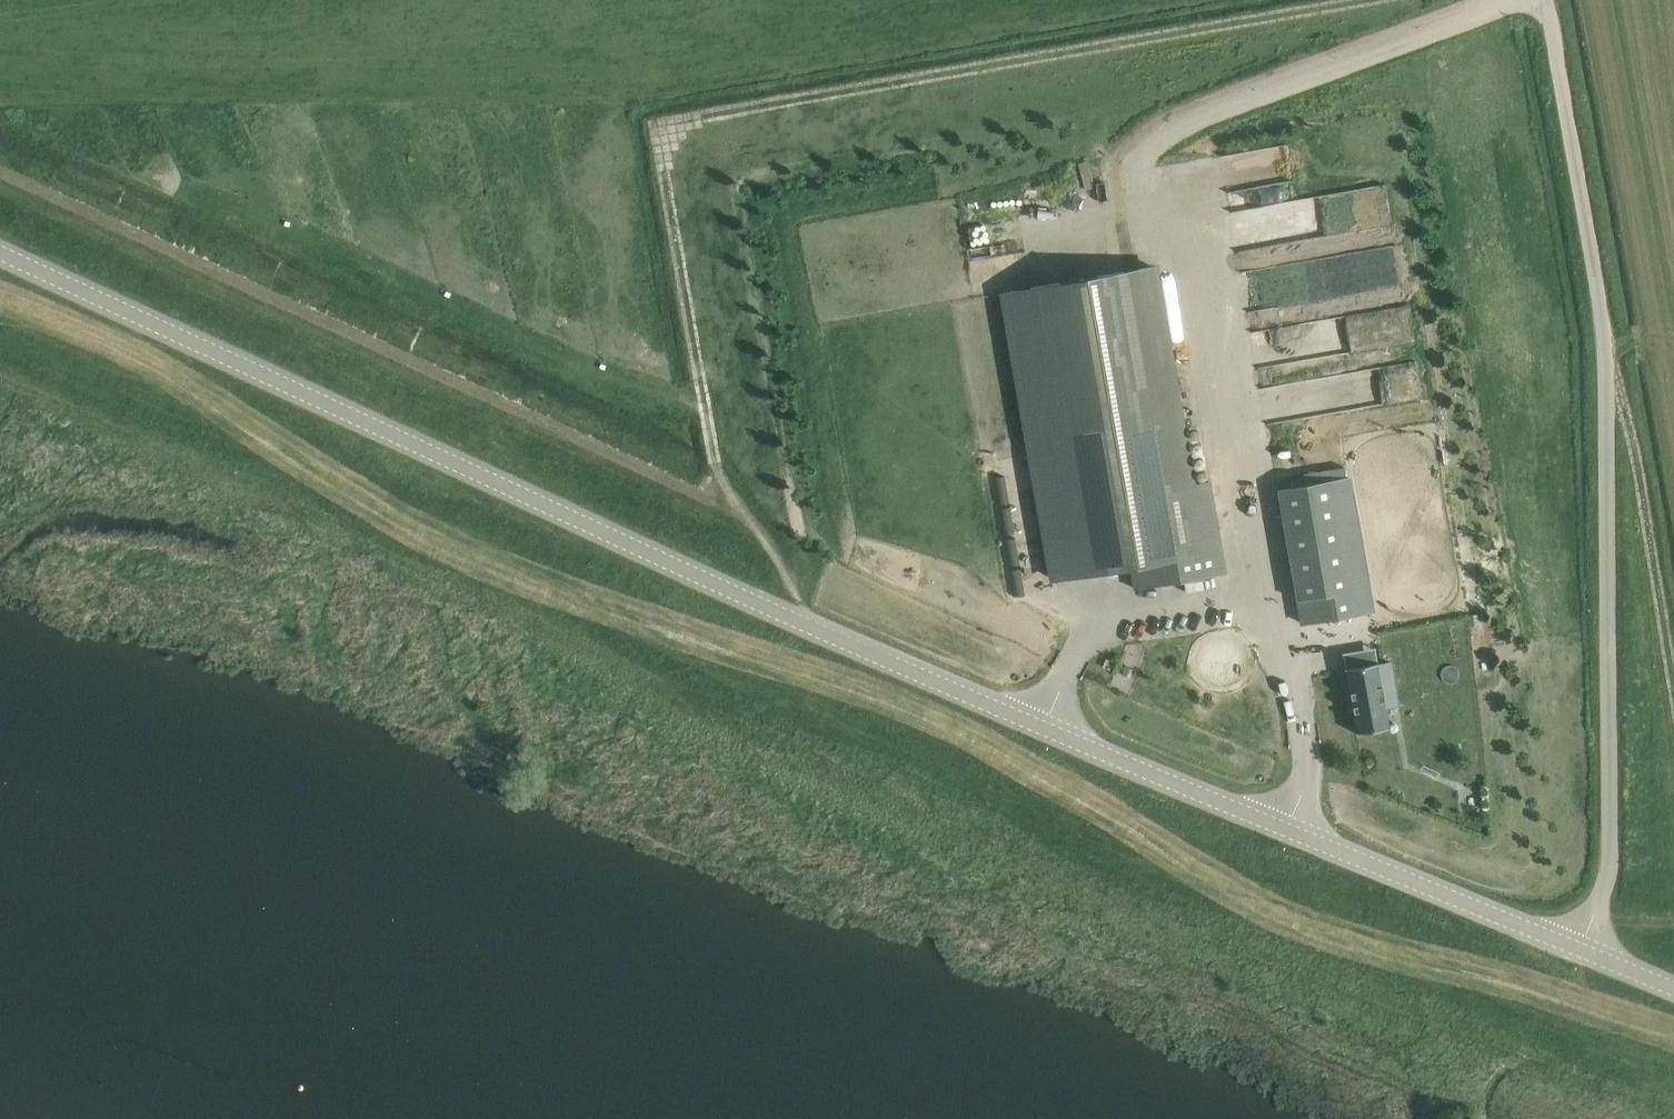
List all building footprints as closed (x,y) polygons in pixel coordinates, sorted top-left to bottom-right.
[(1004,292),(1054,579),(1131,565),(1135,588),(1226,572),(1210,481),(1191,484),(1153,266),(1004,292)] [(1303,623),(1373,611),(1349,477),(1279,489),(1303,623)] [(1379,662),(1354,667),(1356,681),(1350,682),(1350,681),(1348,681),(1357,732),(1356,732),(1356,733),(1390,727),(1390,726),(1389,726),(1382,686),(1394,684),(1390,661),(1379,663),(1379,662)]
